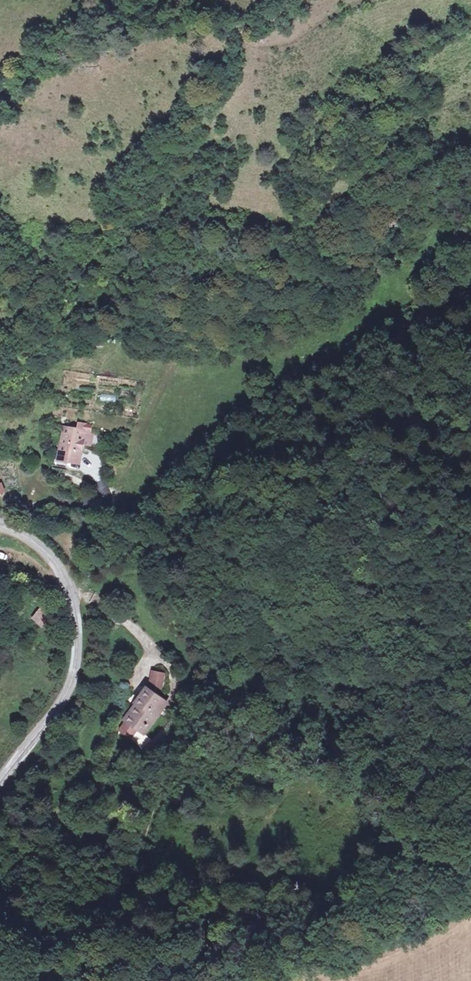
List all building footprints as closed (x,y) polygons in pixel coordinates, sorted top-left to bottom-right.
[(100,394),(100,401),(116,402),(117,395),(100,394)] [(90,421),(71,418),(68,435),(60,434),(57,456),(70,458),(71,450),(75,450),(86,452),(88,434),(90,421)] [(99,422),(90,421),(88,434),(97,435),(99,422)] [(35,600),(23,590),(19,594),(33,603),(35,600)] [(36,624),(24,615),(16,625),(28,635),(36,624)] [(153,674),(147,691),(158,699),(164,676),(153,674)] [(138,709),(126,725),(134,731),(143,738),(155,721),(153,719),(164,704),(158,699),(147,691),(135,706),(138,709)] [(135,706),(123,722),(126,725),(138,709),(135,706)] [(126,725),(122,730),(130,736),(134,731),(126,725)]
